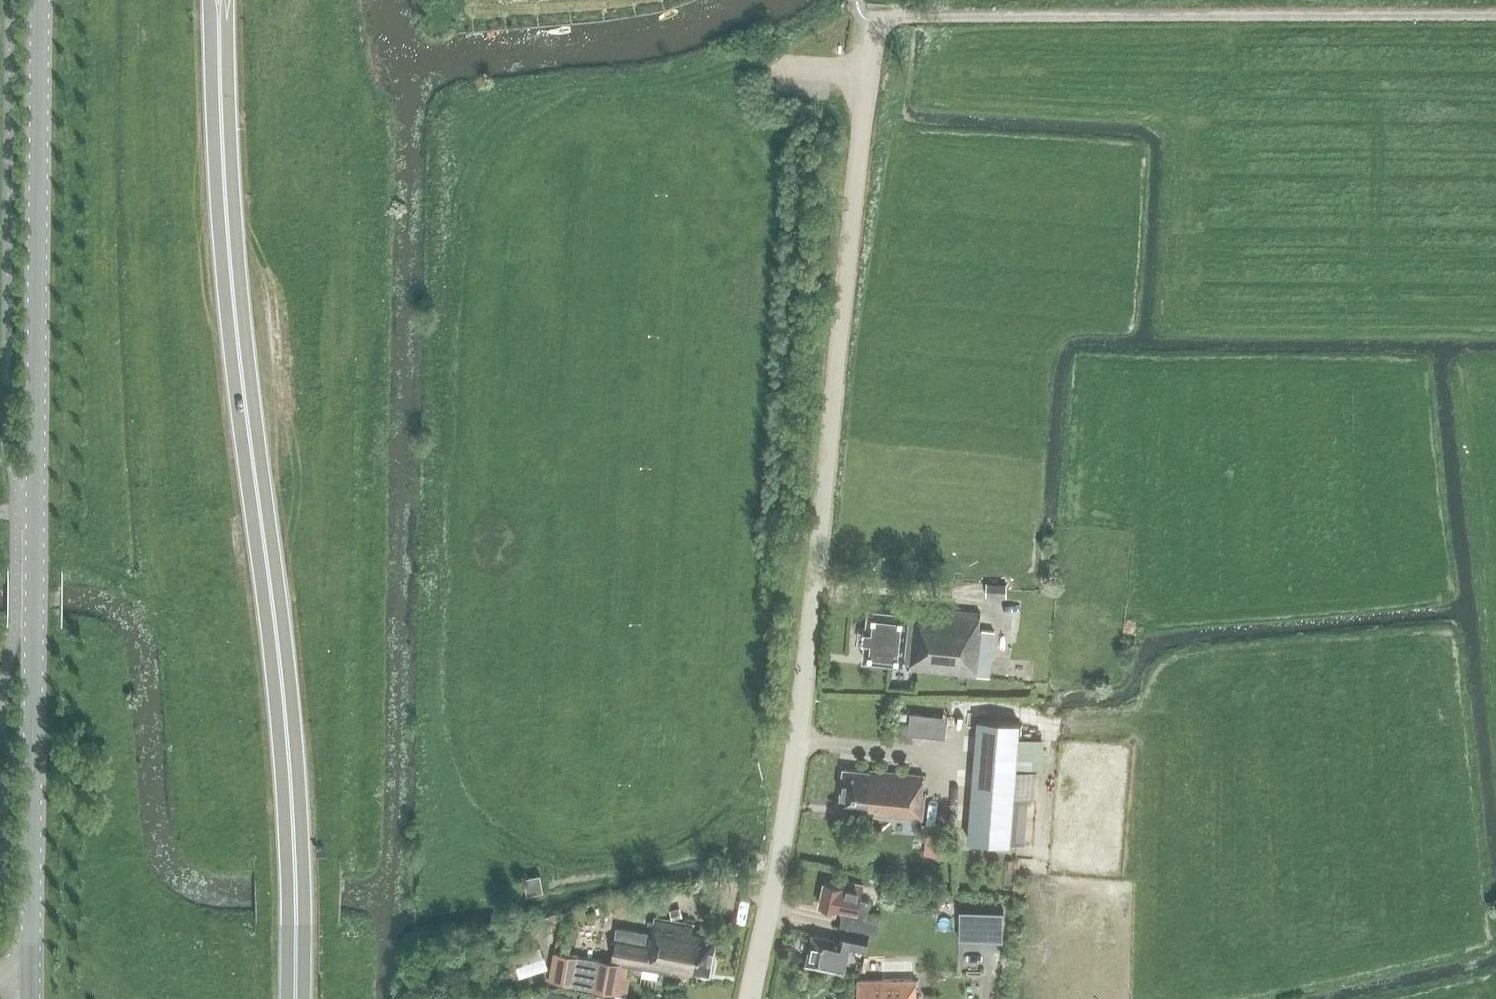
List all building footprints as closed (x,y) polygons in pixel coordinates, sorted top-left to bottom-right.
[(1006,597),(1006,583),(987,583),(986,596),(1006,597)] [(868,607),(863,659),(904,663),(904,657),(911,658),(909,669),(976,676),(990,677),(992,658),(978,657),(981,630),(981,629),(979,629),(981,613),(916,607),(915,614),(909,614),(909,612),(868,607)] [(1017,752),(1019,723),(978,719),(969,841),(1010,845),(1010,843),(1017,752)] [(1036,782),(1039,754),(1017,752),(1010,843),(1023,844),(1028,781),(1036,782)] [(869,769),(869,772),(844,769),(840,808),(868,810),(868,812),(922,819),(925,793),(922,793),(924,775),(869,769)] [(951,852),(951,829),(927,829),(927,851),(951,852)] [(528,893),(543,889),(540,875),(525,878),(528,893)] [(878,935),(880,922),(866,919),(870,901),(860,899),(863,885),(845,881),(843,887),(824,882),(819,905),(839,908),(839,909),(853,912),(850,929),(869,933),(878,935)] [(911,904),(911,912),(938,915),(938,907),(911,904)] [(680,907),(670,910),(672,919),(683,917),(680,907)] [(976,922),(990,924),(992,911),(978,910),(976,922)] [(691,929),(692,924),(654,917),(651,934),(615,927),(613,938),(616,938),(611,962),(552,951),(547,980),(590,988),(590,989),(626,996),(629,977),(626,976),(627,965),(679,974),(680,969),(709,974),(717,934),(691,929)] [(869,933),(850,929),(840,927),(837,940),(835,940),(835,939),(813,934),(806,963),(844,971),(850,943),(866,947),(869,933)] [(524,963),(520,952),(512,955),(519,977),(547,968),(543,956),(524,963)] [(912,980),(911,961),(880,961),(880,980),(859,980),(858,998),(918,998),(918,996),(916,996),(916,980),(912,980)] [(573,997),(545,989),(542,998),(572,998),(573,997)]
